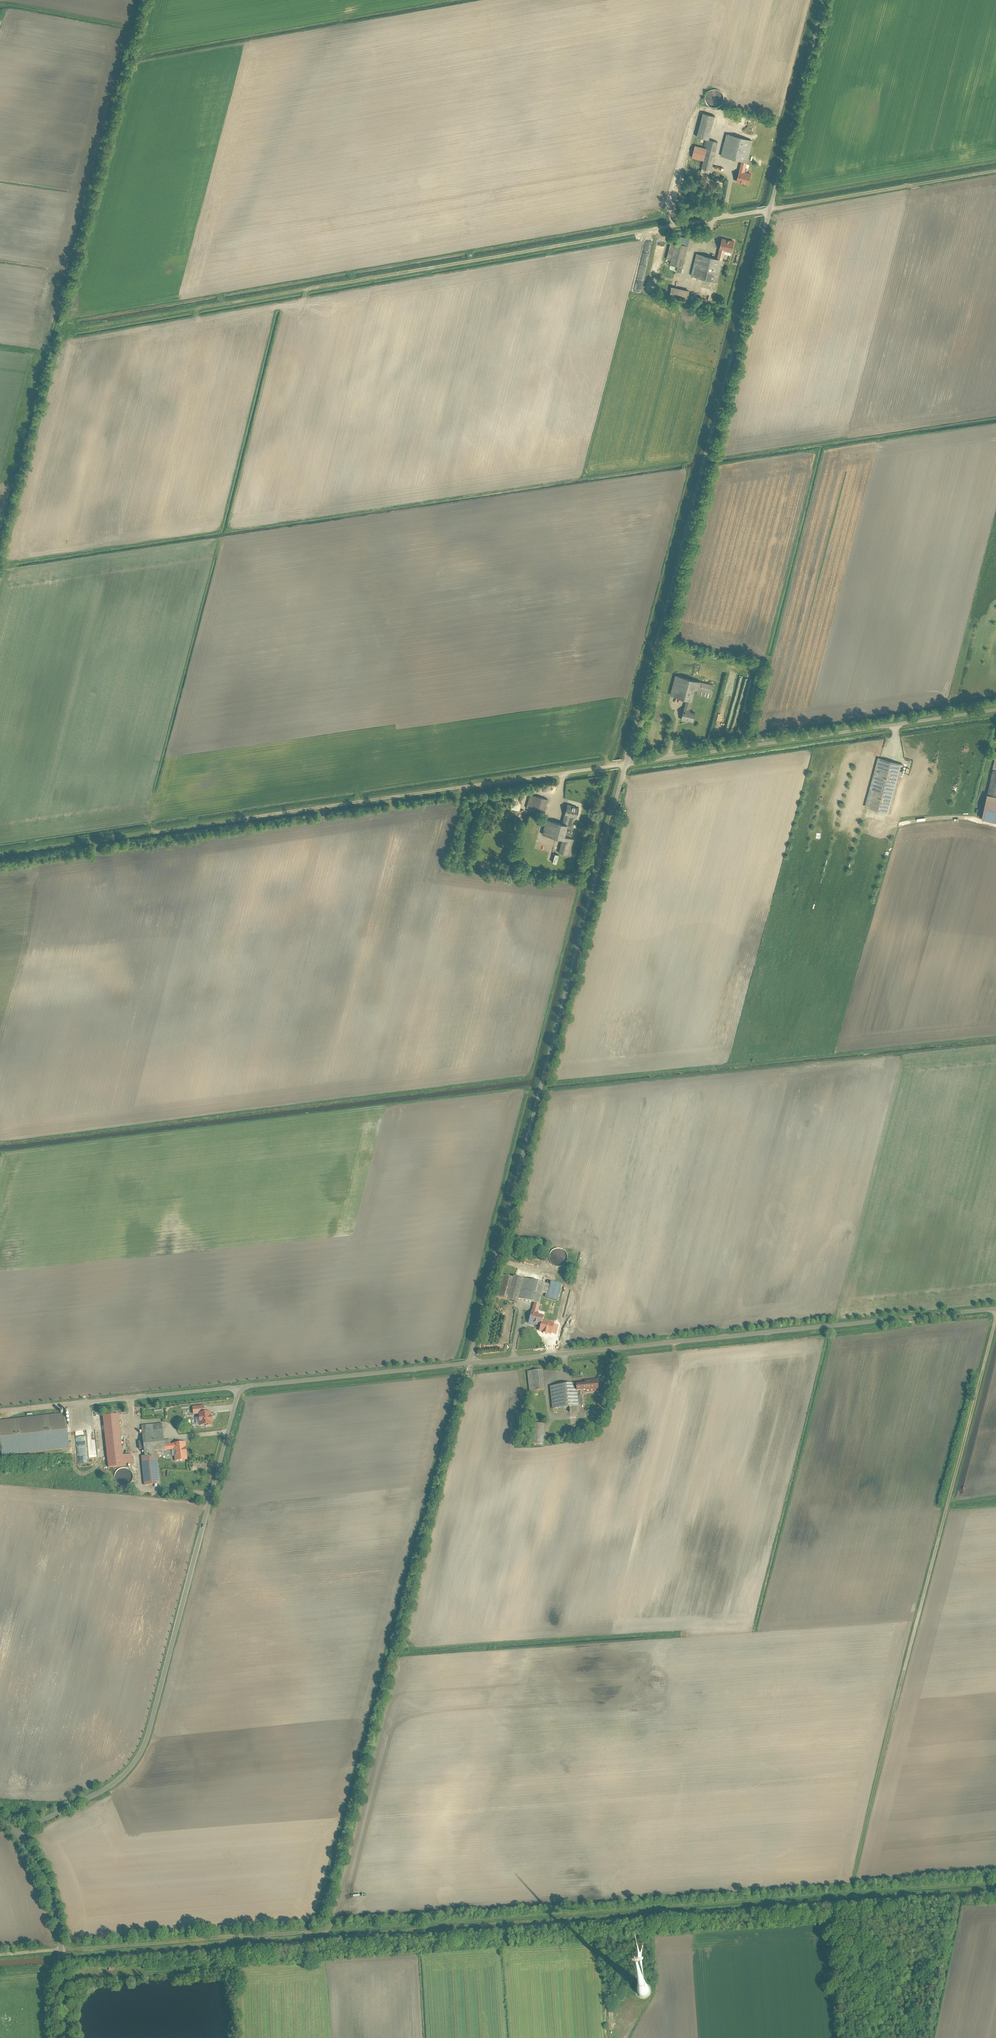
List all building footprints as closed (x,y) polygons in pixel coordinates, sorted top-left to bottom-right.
[(723,101),(724,99),(724,96),(723,94),(722,92),(721,91),(720,90),(718,89),(716,89),(714,88),(712,89),(711,89),(709,90),(708,91),(707,93),(706,95),(705,97),(705,98),(706,100),(706,102),(707,103),(708,105),(710,106),(712,107),(713,107),(715,107),(717,107),(719,106),(720,106),(721,104),(722,103),(723,101)] [(695,137),(707,140),(705,148),(694,145),(691,156),(703,159),(699,172),(710,174),(718,141),(708,139),(714,116),(701,113),(695,137)] [(728,134),(722,156),(739,162),(733,181),(750,186),(754,174),(746,171),(753,140),(728,134)] [(676,270),(681,271),(689,238),(684,236),(682,244),(671,241),(666,261),(678,264),(676,270)] [(717,280),(725,249),(732,251),(734,240),(721,237),(719,248),(717,259),(696,253),(691,273),(717,280)] [(689,289),(671,285),(669,293),(687,297),(689,289)] [(714,685),(674,675),(669,693),(684,696),(679,716),(696,720),(699,709),(692,707),(696,693),(711,696),(714,685)] [(904,762),(877,755),(864,804),(890,811),(904,762)] [(992,769),(987,794),(995,796),(995,770),(992,769)] [(545,808),(548,795),(529,791),(526,804),(545,808)] [(986,794),(980,819),(995,822),(995,796),(987,794),(986,794)] [(580,805),(564,803),(561,818),(546,816),(543,831),(551,833),(550,842),(559,844),(558,852),(570,854),(574,833),(564,832),(566,820),(570,821),(571,816),(578,817),(580,805)] [(567,1258),(567,1257),(567,1255),(566,1253),(565,1252),(564,1250),(562,1249),(561,1248),(559,1248),(557,1248),(555,1248),(554,1249),(551,1251),(550,1252),(549,1254),(549,1256),(549,1257),(549,1259),(550,1261),(550,1263),(552,1264),(553,1265),(555,1266),(557,1266),(559,1266),(560,1266),(562,1265),(563,1265),(565,1263),(566,1262),(567,1260),(567,1258)] [(561,1285),(507,1272),(499,1299),(518,1302),(519,1298),(534,1301),(528,1324),(544,1327),(546,1316),(541,1315),(545,1299),(557,1302),(561,1285)] [(542,1370),(526,1372),(528,1392),(544,1390),(542,1370)] [(598,1391),(597,1380),(584,1381),(585,1384),(576,1385),(577,1391),(586,1390),(587,1393),(598,1391)] [(577,1391),(576,1385),(576,1383),(550,1386),(552,1409),(578,1406),(577,1391)] [(212,1426),(211,1411),(205,1412),(204,1406),(193,1407),(194,1414),(198,1414),(200,1426),(204,1425),(204,1427),(212,1426)] [(0,1421),(0,1437),(2,1456),(69,1448),(65,1413),(0,1421)] [(118,1414),(102,1416),(108,1467),(133,1465),(132,1455),(123,1455),(118,1414)] [(162,1423),(141,1425),(145,1456),(141,1457),(144,1485),(159,1483),(156,1453),(172,1451),(174,1461),(187,1459),(186,1442),(164,1444),(162,1423)] [(78,1463),(88,1463),(86,1437),(77,1438),(78,1463)] [(132,1479),(132,1477),(132,1475),(131,1473),(130,1471),(129,1470),(127,1469),(125,1469),(123,1469),(121,1469),(119,1470),(117,1471),(116,1473),(115,1475),(115,1477),(115,1479),(116,1481),(117,1483),(119,1484),(121,1485),(123,1485),(125,1485),(127,1485),(129,1484),(130,1483),(131,1481),(132,1479)]
